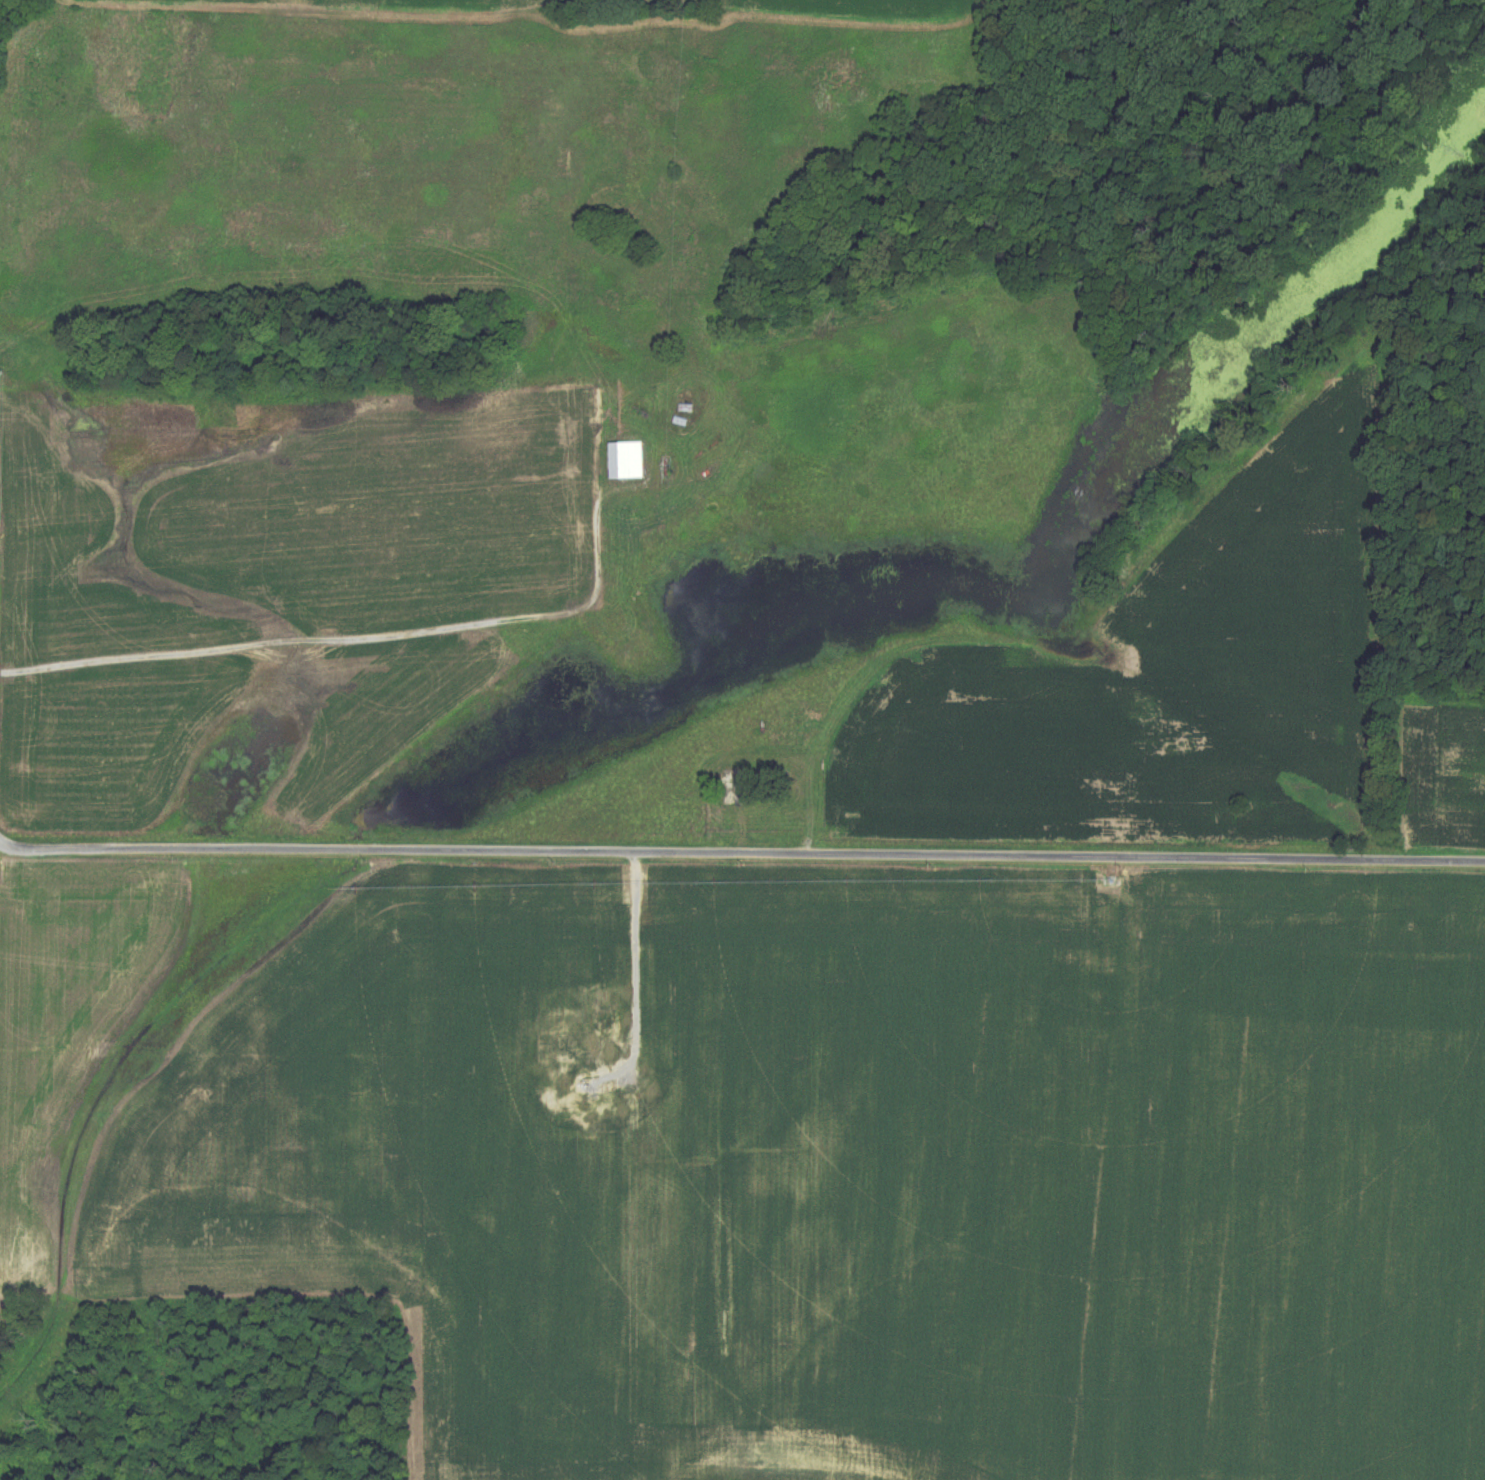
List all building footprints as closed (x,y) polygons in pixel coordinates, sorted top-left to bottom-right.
[(605,479),(640,479),(640,442),(605,442),(605,479)]
